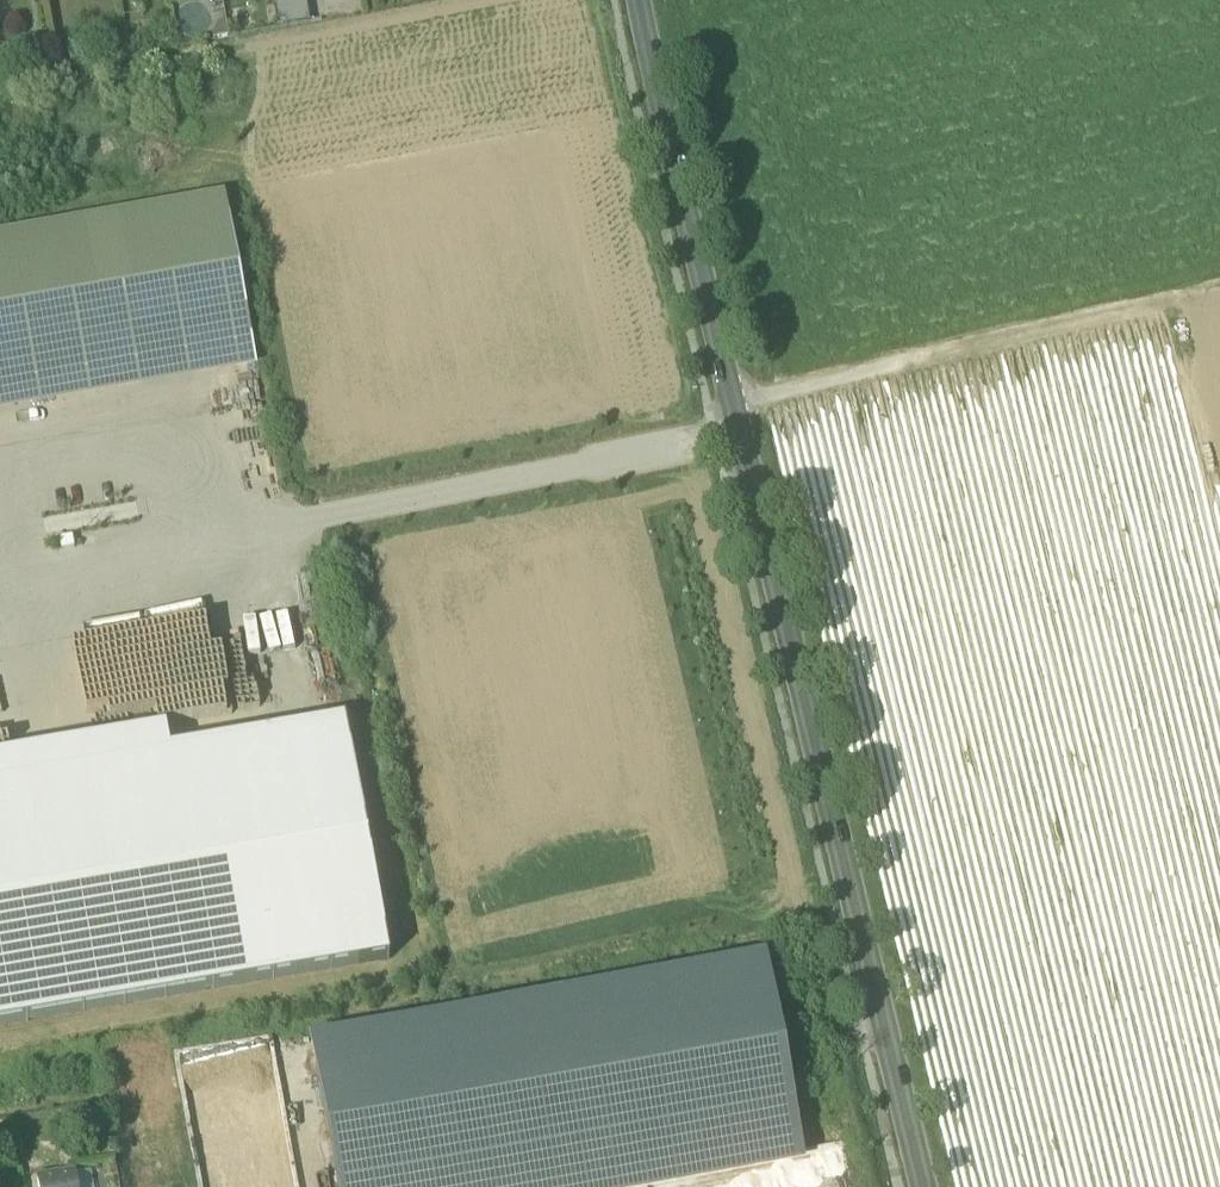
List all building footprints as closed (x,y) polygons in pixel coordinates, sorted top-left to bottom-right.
[(301,0),(272,0),(275,24),(303,20),(301,0)] [(251,337),(225,196),(0,239),(0,385),(251,337)] [(0,385),(0,413),(257,365),(251,337),(0,385)] [(244,708),(234,602),(89,616),(98,710),(157,704),(159,728),(206,724),(207,737),(283,730),(280,704),(244,708)] [(391,951),(348,725),(0,791),(0,1025),(391,951)] [(309,1040),(336,1186),(670,1186),(803,1162),(764,954),(309,1040)] [(76,1186),(94,1186),(92,1176),(75,1178),(76,1186)] [(38,1186),(76,1186),(75,1178),(37,1184),(38,1186)]
